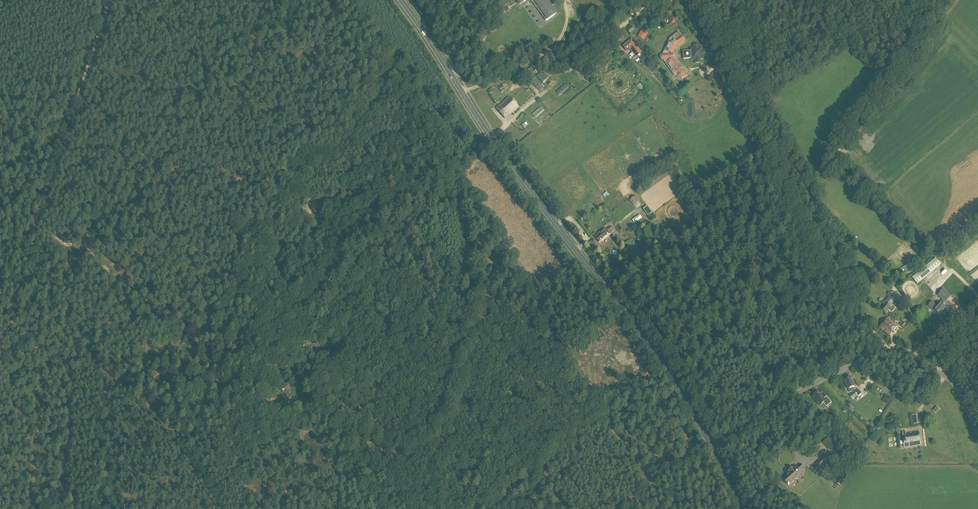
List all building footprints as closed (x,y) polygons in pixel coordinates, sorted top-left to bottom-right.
[(532,1),(546,21),(556,13),(547,0),(533,0),(532,1)] [(639,37),(644,40),(647,35),(642,32),(639,37)] [(687,75),(688,69),(681,66),(676,60),(676,52),(679,45),(685,41),(679,32),(670,38),(662,55),(661,55),(660,56),(660,57),(660,59),(662,60),(663,60),(673,75),(674,76),(682,79),(687,75)] [(623,46),(624,47),(627,51),(630,49),(636,57),(641,53),(632,41),(631,40),(623,46)] [(702,55),(705,55),(705,51),(702,52),(702,49),(699,49),(698,46),(695,46),(695,49),(692,50),(692,52),(686,53),(685,54),(685,56),(686,57),(693,57),(693,59),(696,59),(696,62),(700,62),(700,59),(703,58),(702,55)] [(546,79),(551,74),(547,70),(542,75),(546,79)] [(544,88),(532,74),(528,78),(540,92),(544,88)] [(692,75),(685,80),(687,84),(694,78),(692,75)] [(508,87),(505,83),(498,88),(501,92),(505,89),(508,87)] [(559,96),(569,89),(566,84),(556,92),(559,96)] [(500,114),(513,102),(508,96),(495,108),(500,114)] [(518,107),(513,102),(500,114),(505,119),(518,107)] [(536,119),(545,111),(541,106),(532,114),(536,119)] [(640,200),(645,196),(640,191),(635,195),(640,200)] [(640,201),(635,196),(633,196),(631,198),(630,200),(634,205),(637,205),(639,204),(640,201)] [(653,201),(648,204),(652,210),(657,207),(653,201)] [(647,206),(643,209),(647,214),(648,216),(653,213),(651,211),(647,206)] [(640,214),(632,220),(633,222),(635,223),(642,218),(640,214)] [(611,226),(606,230),(605,228),(598,234),(599,235),(596,237),(600,243),(610,235),(610,234),(614,231),(611,226)] [(912,277),(917,284),(941,265),(935,258),(912,277)] [(913,261),(902,268),(900,269),(902,272),(905,271),(906,273),(916,267),(913,261)] [(943,300),(937,306),(932,302),(928,306),(933,310),(934,310),(939,315),(945,308),(942,305),(945,301),(945,302),(951,296),(943,289),(938,295),(943,300)] [(892,296),(891,297),(886,303),(881,308),(885,312),(890,306),(889,306),(892,303),(893,304),(896,300),(892,296)] [(898,325),(888,317),(879,327),(890,336),(898,325)] [(854,391),(852,387),(855,386),(851,378),(844,381),(848,389),(849,393),(854,391)] [(284,393),(288,399),(293,396),(290,392),(289,390),(289,389),(286,383),(279,387),(283,393),(284,393)] [(854,391),(849,395),(853,399),(857,396),(858,396),(862,393),(858,389),(854,392),(854,391)] [(824,398),(818,392),(812,397),(820,406),(823,403),(826,407),(832,402),(827,396),(824,398)] [(869,431),(849,408),(844,413),(864,435),(869,431)] [(921,445),(919,431),(903,433),(904,447),(921,445)] [(829,437),(823,442),(830,451),(836,445),(829,437)] [(815,464),(821,470),(831,460),(825,454),(817,461),(817,462),(815,464)] [(782,479),(785,482),(787,484),(788,483),(790,484),(803,473),(801,470),(804,468),(800,464),(794,469),(792,467),(787,472),(788,473),(782,479)]
